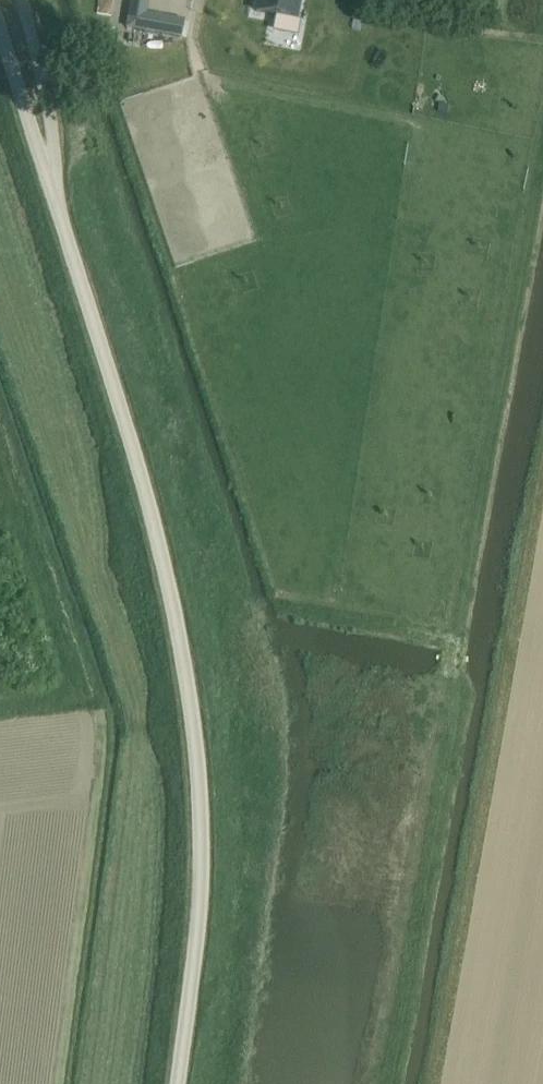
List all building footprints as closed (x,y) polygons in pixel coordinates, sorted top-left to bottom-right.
[(197,0),(144,0),(142,12),(194,21),(197,0)] [(255,11),(293,18),(297,0),(257,0),(255,11)] [(180,36),(182,23),(169,21),(166,34),(180,36)]
